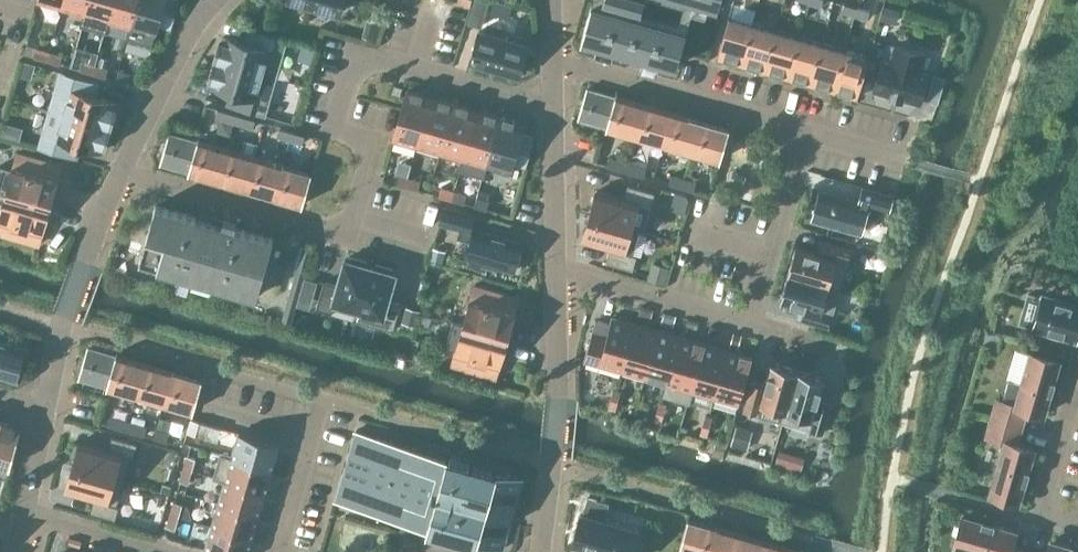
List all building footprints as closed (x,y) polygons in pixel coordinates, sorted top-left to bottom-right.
[(61,8),(85,15),(89,0),(64,0),(61,8)] [(116,0),(89,0),(85,15),(82,25),(107,33),(110,22),(116,0)] [(110,22),(131,29),(139,0),(116,0),(110,22)] [(131,29),(128,39),(152,46),(159,25),(171,29),(180,0),(139,0),(131,29)] [(293,5),(309,10),(310,4),(340,13),(344,0),(294,0),(293,5)] [(468,23),(482,27),(490,0),(475,0),(468,23)] [(582,40),(676,67),(696,2),(717,8),(720,0),(686,0),(679,25),(641,15),(645,0),(593,0),(582,40)] [(495,2),(492,13),(509,18),(512,7),(495,2)] [(855,16),(857,8),(845,5),(843,12),(855,16)] [(886,5),(882,18),(897,22),(900,9),(886,5)] [(857,8),(855,16),(867,19),(869,12),(857,8)] [(740,62),(751,24),(729,18),(718,56),(740,62)] [(763,69),(774,31),(751,24),(740,62),(763,69)] [(218,46),(214,60),(265,75),(276,37),(249,29),(245,43),(223,37),(220,47),(218,46)] [(518,76),(527,45),(479,31),(470,61),(518,76)] [(786,76),(797,37),(774,31),(763,69),(786,76)] [(809,82),(820,44),(797,37),(786,76),(809,82)] [(832,89),(843,50),(820,44),(809,82),(832,89)] [(920,72),(925,53),(895,45),(890,63),(882,61),(876,79),(874,89),(891,94),(890,95),(901,98),(901,97),(920,102),(928,74),(920,72)] [(301,46),(297,59),(309,63),(313,49),(301,46)] [(48,60),(50,52),(38,48),(35,56),(48,60)] [(843,50),(832,89),(857,96),(863,75),(869,58),(843,50)] [(50,52),(48,60),(60,64),(62,55),(50,52)] [(869,58),(863,75),(876,79),(882,61),(869,57),(869,58)] [(266,115),(277,78),(265,75),(214,60),(210,73),(212,74),(210,84),(232,91),(228,104),(266,115)] [(94,73),(96,65),(84,61),(82,70),(94,73)] [(96,65),(94,73),(106,77),(109,68),(96,65)] [(129,84),(132,75),(119,71),(117,80),(129,84)] [(50,110),(112,128),(116,114),(114,113),(117,103),(95,97),(99,83),(71,75),(67,89),(57,86),(50,110)] [(606,127),(615,97),(587,89),(578,119),(606,127)] [(416,147),(430,102),(422,100),(423,93),(413,90),(412,91),(407,90),(393,140),(416,147)] [(635,135),(644,105),(616,97),(617,93),(616,93),(615,97),(606,127),(605,131),(607,131),(608,127),(635,135)] [(430,102),(416,147),(440,154),(454,102),(440,98),(438,105),(430,102)] [(462,160),(475,115),(468,113),(469,106),(454,102),(440,154),(462,160)] [(664,144),(672,113),(644,105),(635,135),(664,144)] [(235,123),(238,115),(218,109),(215,117),(222,119),(229,121),(233,123),(235,123)] [(108,141),(112,128),(50,110),(43,134),(54,137),(50,150),(77,158),(80,145),(103,151),(106,140),(108,141)] [(475,115),(459,170),(484,177),(487,167),(502,116),(486,111),(484,118),(475,115)] [(692,152),(701,121),(672,113),(664,144),(692,152)] [(238,115),(235,123),(254,128),(256,120),(238,115)] [(502,116),(487,167),(510,174),(513,163),(525,167),(533,139),(521,135),(523,129),(513,126),(515,120),(502,116)] [(222,119),(218,132),(231,136),(235,123),(233,123),(229,121),(222,119)] [(701,121),(692,152),(721,160),(730,130),(701,121)] [(290,141),(293,131),(279,128),(277,137),(290,141)] [(293,131),(290,141),(303,144),(305,135),(293,131)] [(188,172),(197,141),(169,133),(160,164),(188,172)] [(215,179),(223,149),(197,141),(188,172),(215,179)] [(244,188),(253,157),(223,149),(215,179),(244,188)] [(6,192),(52,205),(57,190),(55,189),(62,165),(17,153),(6,192)] [(274,196),(282,166),(253,157),(244,188),(274,196)] [(620,169),(622,161),(610,157),(607,165),(620,169)] [(622,161),(620,169),(632,172),(634,164),(622,161)] [(634,164),(632,172),(644,176),(647,168),(634,164)] [(282,166),(274,196),(303,205),(312,174),(282,166)] [(408,178),(396,174),(393,183),(406,186),(408,178)] [(681,187),(684,179),(672,175),(669,183),(681,187)] [(420,181),(408,178),(406,186),(418,190),(420,181)] [(684,179),(681,187),(694,190),(696,182),(684,179)] [(590,216),(631,228),(639,203),(651,206),(655,193),(628,185),(624,199),(597,191),(590,216)] [(454,191),(442,187),(439,196),(451,199),(454,191)] [(888,211),(893,196),(863,188),(859,202),(820,191),(812,220),(860,234),(866,215),(878,219),(881,208),(888,211)] [(467,194),(454,191),(452,199),(464,203),(467,194)] [(52,205),(6,192),(0,212),(0,232),(39,244),(46,220),(48,220),(52,205)] [(487,209),(490,201),(477,197),(475,205),(487,209)] [(257,296),(274,239),(156,205),(139,263),(257,296)] [(514,270),(521,243),(470,229),(474,215),(444,207),(440,223),(461,229),(460,233),(473,236),(467,258),(514,270)] [(624,253),(631,228),(590,216),(582,241),(610,249),(606,262),(633,270),(637,257),(624,253)] [(788,272),(840,287),(851,248),(825,240),(821,253),(796,246),(788,272)] [(304,279),(313,250),(304,247),(283,318),(292,321),(300,291),(304,279)] [(432,251),(429,261),(441,265),(444,255),(432,251)] [(358,262),(349,259),(344,258),(343,261),(338,261),(332,286),(318,282),(311,310),(326,313),(329,301),(353,307),(363,267),(357,265),(358,262)] [(653,262),(648,280),(665,285),(670,267),(653,262)] [(369,269),(363,267),(353,307),(349,322),(387,331),(395,303),(379,299),(385,273),(380,272),(381,268),(369,265),(369,269)] [(829,327),(840,287),(788,272),(781,299),(806,306),(802,320),(829,327)] [(304,279),(300,291),(313,295),(317,282),(304,279)] [(464,324),(511,338),(514,327),(512,326),(520,299),(475,286),(464,324)] [(1077,339),(1077,306),(1042,295),(1032,329),(1077,342),(1077,339)] [(642,306),(640,312),(652,315),(654,310),(642,306)] [(406,308),(402,322),(415,326),(419,312),(406,308)] [(665,313),(663,318),(675,322),(676,316),(665,313)] [(637,322),(613,315),(607,336),(593,332),(584,361),(623,372),(637,322)] [(688,319),(686,325),(698,328),(699,323),(688,319)] [(511,338),(464,324),(453,321),(445,348),(456,351),(452,364),(497,377),(504,353),(506,353),(511,338)] [(646,378),(660,329),(637,322),(623,372),(646,378)] [(711,326),(709,331),(721,335),(722,330),(711,326)] [(660,329),(646,378),(669,385),(683,335),(660,329)] [(733,332),(730,344),(735,346),(739,334),(733,332)] [(692,392),(706,342),(683,335),(669,385),(666,396),(688,402),(692,392)] [(413,338),(410,351),(420,354),(423,341),(413,338)] [(16,379),(24,349),(0,342),(0,375),(16,379)] [(729,348),(706,342),(692,392),(714,398),(729,348)] [(107,386),(116,356),(88,347),(79,378),(107,386)] [(754,356),(729,348),(714,398),(739,405),(754,356)] [(136,394),(145,364),(117,356),(119,352),(117,352),(116,356),(107,386),(106,390),(108,390),(109,386),(136,394)] [(991,418),(1023,427),(1028,408),(1045,413),(1051,392),(1048,391),(1057,361),(1030,353),(1015,404),(996,399),(991,418)] [(786,411),(798,369),(772,362),(765,388),(751,384),(744,411),(757,414),(760,404),(786,411)] [(165,402),(173,372),(145,364),(136,394),(165,402)] [(798,369),(786,411),(783,422),(823,433),(831,406),(818,403),(825,377),(798,369)] [(173,372),(165,402),(194,410),(202,380),(173,372)] [(593,389),(583,389),(583,401),(593,401),(593,389)] [(612,398),(618,400),(621,391),(614,390),(612,398)] [(618,400),(612,398),(609,407),(616,409),(618,400)] [(658,412),(664,413),(667,405),(660,403),(658,412)] [(664,413),(658,412),(655,420),(661,422),(664,413)] [(119,428),(122,419),(110,415),(107,424),(119,428)] [(703,425),(710,427),(712,418),(706,416),(703,425)] [(1017,445),(1023,427),(991,418),(985,436),(1005,442),(990,494),(1017,502),(1026,470),(1028,471),(1034,450),(1017,445)] [(122,419),(119,428),(132,432),(134,422),(122,419)] [(196,435),(199,422),(191,419),(187,432),(196,435)] [(10,467),(22,427),(0,421),(0,464),(10,467)] [(134,422),(132,432),(145,435),(148,426),(134,422)] [(710,427),(703,425),(701,433),(707,435),(710,427)] [(737,426),(732,443),(745,447),(750,430),(737,426)] [(167,442),(170,433),(156,429),(153,438),(167,442)] [(430,528),(433,519),(441,493),(451,458),(357,431),(336,501),(430,528)] [(221,455),(273,470),(280,446),(239,434),(233,457),(222,454),(221,455)] [(73,466),(125,481),(132,456),(135,457),(138,444),(111,436),(108,449),(80,441),(73,466)] [(718,441),(714,454),(723,456),(726,444),(718,441)] [(780,453),(777,464),(793,468),(796,457),(780,453)] [(183,469),(192,472),(196,457),(187,455),(183,469)] [(266,493),(273,470),(221,455),(215,479),(225,482),(266,493)] [(441,493),(513,514),(523,479),(451,458),(441,493)] [(118,506),(125,481),(73,466),(66,491),(93,499),(89,512),(116,520),(120,507),(118,506)] [(189,484),(192,472),(183,469),(180,481),(189,484)] [(260,516),(266,493),(225,482),(219,504),(260,516)] [(163,484),(161,492),(170,494),(172,487),(163,484)] [(503,549),(513,514),(441,493),(433,519),(451,525),(449,534),(503,549)] [(171,516),(179,518),(183,504),(175,501),(171,516)] [(253,539),(260,516),(219,504),(212,527),(253,539)] [(644,533),(581,514),(573,542),(606,551),(639,551),(644,533)] [(176,529),(179,518),(171,516),(167,526),(176,529)] [(1009,547),(1014,530),(993,524),(992,527),(962,518),(954,545),(978,551),(1026,551),(1009,547)] [(716,528),(688,520),(679,550),(688,551),(709,551),(716,528)] [(253,539),(212,527),(206,550),(214,551),(249,551),(253,539)] [(744,536),(716,528),(709,551),(739,551),(744,536)] [(772,544),(744,536),(739,551),(770,551),(772,544)] [(70,538),(69,544),(80,547),(82,541),(70,538)] [(1071,550),(1072,547),(1051,541),(1048,551),(1077,551),(1071,550)] [(770,551),(801,551),(772,544),(770,551)]
